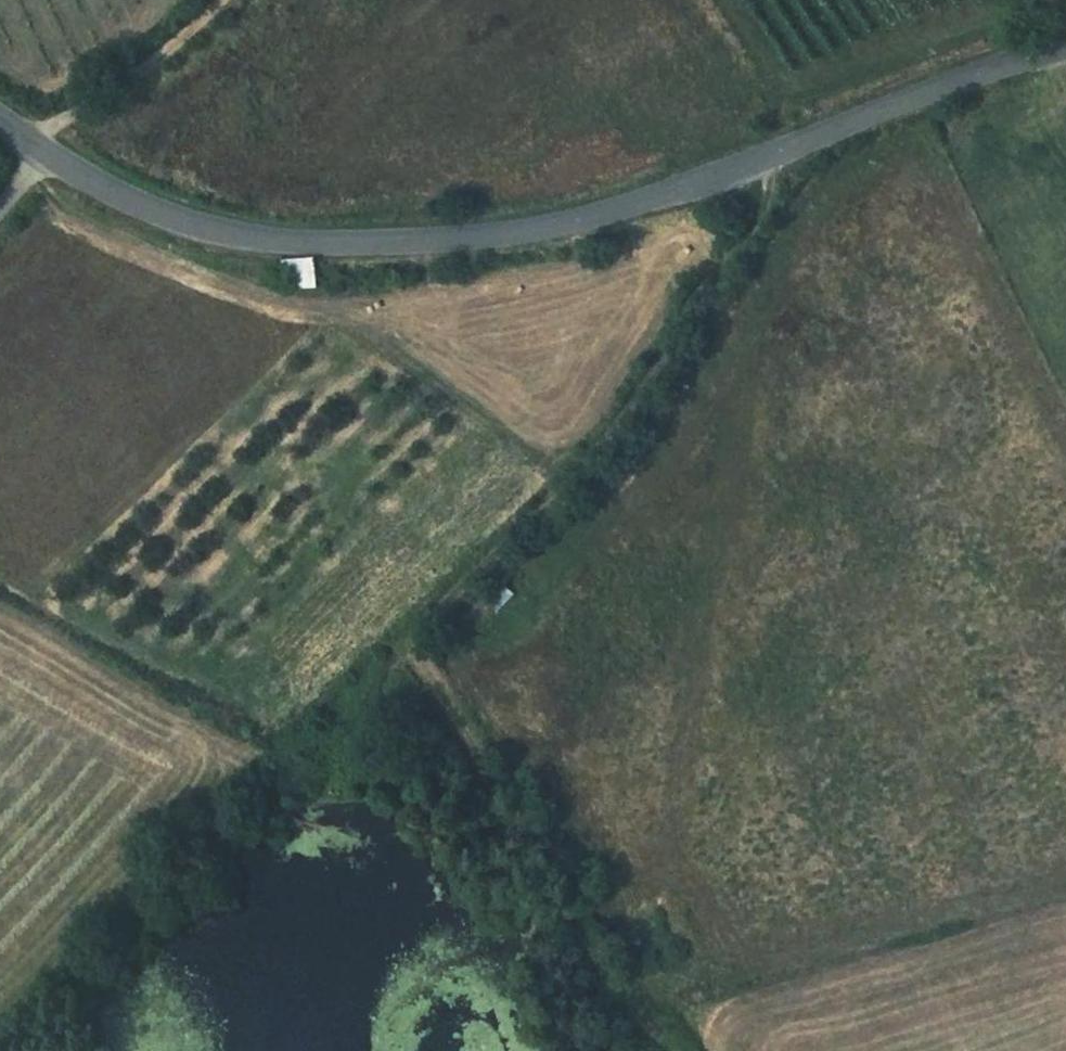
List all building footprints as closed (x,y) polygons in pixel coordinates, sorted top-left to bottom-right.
[(286,289),(316,286),(320,288),(316,258),(283,261),(286,289)]
